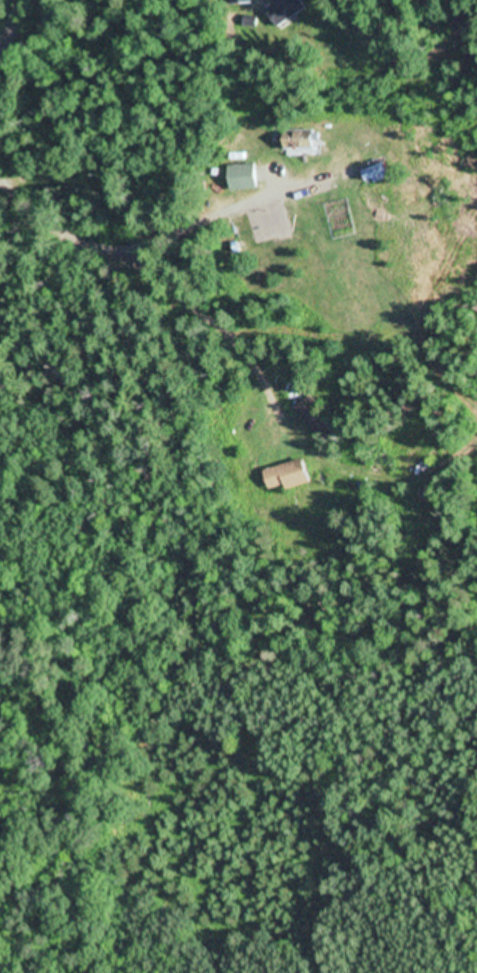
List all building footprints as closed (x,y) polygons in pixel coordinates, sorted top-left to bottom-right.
[(278,28),(307,9),(302,0),(282,0),(267,10),(278,28)] [(289,130),(289,154),(320,154),(320,130),(289,130)] [(233,190),(259,188),(258,163),(231,165),(233,190)] [(391,176),(387,164),(366,171),(370,183),(391,176)] [(337,435),(331,428),(337,423),(312,394),(296,407),(327,444),(337,435)] [(311,482),(305,459),(265,469),(271,493),(311,482)]
